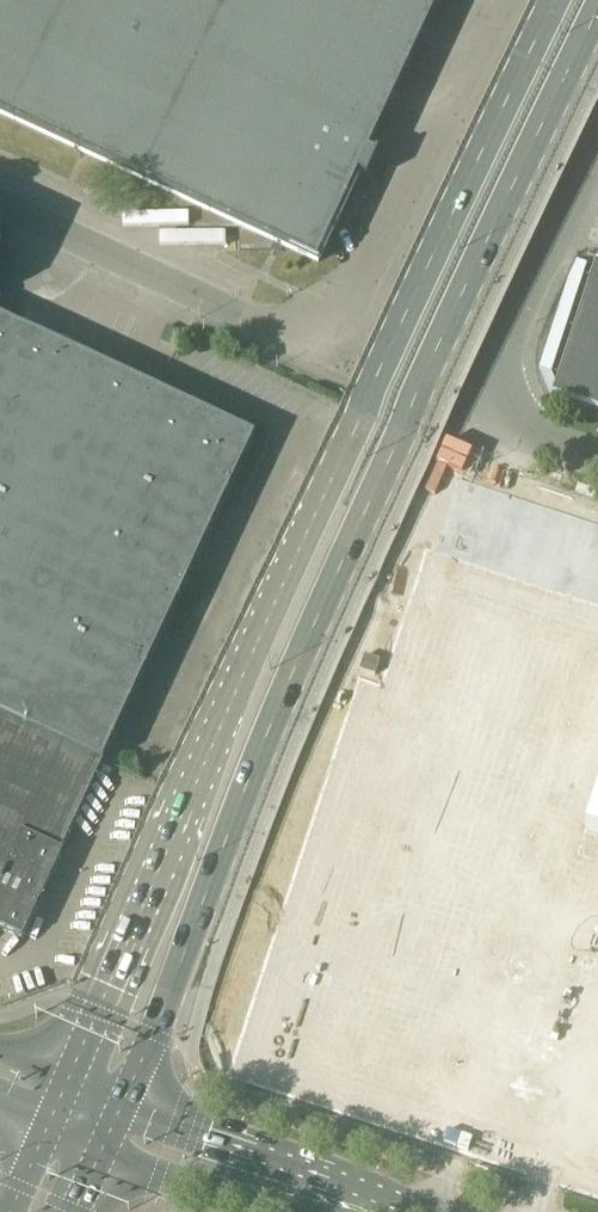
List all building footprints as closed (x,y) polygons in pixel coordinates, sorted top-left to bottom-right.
[(197,206),(194,211),(195,230),(239,229),(240,250),(240,251),(270,250),(274,242),(280,245),(281,245),(318,262),(359,175),(369,180),(379,160),(369,155),(441,0),(0,0),(0,115),(197,206)] [(597,263),(553,394),(597,409),(597,264),(597,263)] [(24,940),(64,853),(61,852),(103,762),(104,762),(255,438),(214,419),(0,319),(0,929),(24,940)] [(177,331),(167,327),(161,339),(171,344),(177,331)] [(360,670),(375,675),(380,660),(365,655),(360,670)] [(584,828),(597,833),(597,787),(584,828)]
